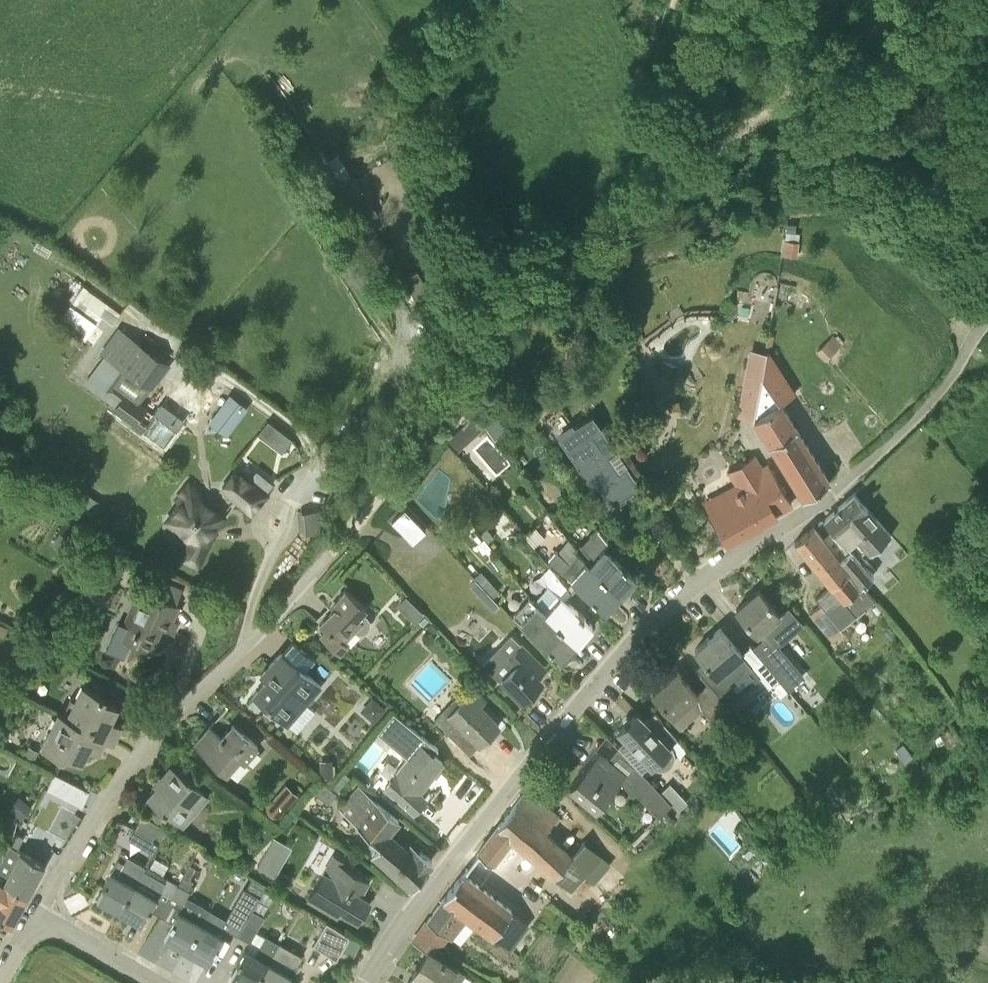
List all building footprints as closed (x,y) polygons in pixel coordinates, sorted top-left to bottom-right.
[(350,176),(339,156),(309,174),(322,194),(350,176)] [(372,201),(353,174),(331,189),(353,221),(374,207),(371,202),(372,201)] [(433,307),(416,274),(404,281),(421,314),(433,307)] [(756,281),(754,300),(773,301),(774,283),(756,281)] [(96,321),(70,303),(58,320),(85,339),(96,321)] [(113,323),(118,316),(105,306),(99,313),(113,323)] [(163,360),(119,328),(102,351),(112,358),(95,382),(119,400),(112,408),(137,426),(149,409),(137,401),(150,383),(146,381),(150,376),(157,381),(168,365),(162,361),(163,360)] [(829,339),(816,351),(825,360),(837,348),(829,339)] [(766,352),(763,370),(754,418),(780,402),(795,393),(768,350),(766,352)] [(748,366),(738,415),(754,418),(763,370),(750,368),(750,367),(748,366)] [(249,407),(230,393),(208,422),(227,436),(249,407)] [(797,427),(780,402),(754,418),(770,444),(797,427)] [(147,421),(166,436),(171,439),(183,424),(159,405),(147,421)] [(460,449),(484,420),(470,409),(446,438),(460,449)] [(627,465),(619,472),(608,456),(617,450),(592,414),(559,438),(569,451),(585,474),(592,470),(614,503),(641,485),(627,465)] [(260,431),(284,450),(295,436),(270,417),(260,431)] [(770,444),(791,477),(818,460),(797,427),(770,444)] [(818,460),(791,477),(803,496),(830,479),(818,460)] [(222,486),(252,510),(266,492),(236,469),(222,486)] [(776,512),(791,503),(777,480),(763,488),(752,470),(738,479),(738,478),(725,485),(730,494),(709,507),(727,539),(776,512)] [(207,536),(223,515),(196,494),(199,490),(189,482),(177,498),(181,501),(167,519),(191,538),(183,557),(198,563),(208,541),(208,540),(208,539),(208,538),(208,537),(207,536)] [(104,501),(88,492),(79,506),(95,515),(104,501)] [(842,559),(840,560),(860,586),(873,574),(857,555),(866,548),(869,552),(890,534),(854,492),(824,519),(851,549),(842,559)] [(408,506),(397,517),(406,525),(416,515),(408,506)] [(320,508),(301,508),(301,530),(320,530),(320,508)] [(81,542),(88,531),(88,530),(65,517),(51,542),(60,548),(68,535),(81,542)] [(840,560),(814,526),(795,541),(831,585),(816,597),(817,598),(816,598),(828,613),(825,615),(833,624),(853,607),(845,599),(860,586),(840,560)] [(481,532),(488,541),(494,536),(487,528),(481,532)] [(621,592),(636,575),(604,547),(589,564),(621,592)] [(621,592),(589,564),(584,559),(572,548),(564,557),(556,550),(548,558),(606,609),(621,592)] [(487,603),(493,597),(476,579),(470,584),(487,603)] [(578,640),(593,624),(549,585),(535,600),(541,608),(578,640)] [(180,604),(143,588),(140,586),(118,635),(150,650),(161,626),(169,629),(180,604)] [(320,623),(329,631),(322,638),(341,655),(350,645),(346,642),(356,630),(358,632),(364,632),(369,629),(371,625),(371,620),(368,615),(363,611),(367,607),(346,588),(335,600),(338,602),(320,623)] [(763,638),(753,648),(787,688),(786,689),(807,714),(820,702),(799,678),(785,661),(767,640),(788,622),(780,613),(759,589),(736,608),(757,633),(758,632),(763,638)] [(563,657),(578,640),(541,608),(535,600),(534,601),(530,597),(514,614),(563,657)] [(406,610),(415,618),(422,611),(413,602),(406,610)] [(4,636),(9,627),(0,622),(0,634),(4,636)] [(751,645),(742,653),(720,627),(695,649),(706,662),(698,668),(720,694),(752,667),(769,687),(771,685),(779,695),(786,689),(787,688),(753,648),(751,645)] [(500,680),(502,678),(523,698),(542,679),(537,674),(545,666),(511,633),(483,662),(500,680)] [(321,686),(305,672),(316,660),(309,653),(294,640),(283,652),(281,650),(269,664),(275,669),(268,678),(253,695),(269,709),(272,704),(282,713),(292,702),(301,709),(321,686)] [(697,692),(677,669),(653,691),(673,714),(682,706),(691,716),(702,707),(714,722),(730,708),(707,683),(697,692)] [(66,714),(65,716),(106,737),(114,740),(121,725),(111,720),(118,705),(103,698),(105,695),(82,683),(66,714)] [(479,743),(499,723),(480,705),(485,699),(474,688),(440,723),(460,743),(470,752),(479,743)] [(106,737),(65,716),(66,714),(58,710),(40,745),(65,757),(67,753),(82,760),(89,746),(99,751),(106,737)] [(618,746),(642,771),(650,763),(653,766),(656,767),(658,768),(660,769),(662,768),(665,768),(668,767),(672,764),(673,763),(674,761),(675,759),(675,757),(675,755),(675,753),(675,751),(674,749),(673,745),(670,743),(679,737),(655,711),(646,720),(638,711),(619,729),(627,738),(618,746)] [(258,745),(233,723),(221,737),(210,727),(195,743),(227,771),(240,756),(245,760),(258,745)] [(424,784),(443,761),(420,743),(385,786),(414,810),(426,795),(418,789),(422,783),(424,784)] [(599,750),(570,785),(596,808),(625,773),(599,750)] [(188,776),(187,777),(172,764),(162,776),(164,779),(148,797),(165,812),(167,811),(182,824),(197,806),(193,803),(205,790),(188,776)] [(665,796),(642,771),(628,783),(658,815),(671,803),(665,796)] [(337,792),(350,777),(344,772),(332,787),(337,792)] [(82,806),(90,789),(55,773),(47,789),(82,806)] [(372,852),(412,885),(432,859),(421,850),(416,856),(386,832),(398,818),(378,801),(377,801),(358,785),(339,808),(358,825),(380,843),(372,852)] [(298,797),(285,786),(266,808),(279,819),(298,797)] [(527,787),(478,852),(492,863),(512,837),(571,889),(589,869),(554,838),(567,825),(557,816),(558,815),(527,787)] [(679,809),(688,801),(682,795),(673,803),(679,809)] [(887,809),(886,807),(883,799),(871,804),(875,814),(887,809)] [(168,828),(144,814),(136,828),(159,842),(168,828)] [(28,895),(29,894),(28,894),(46,863),(17,849),(23,837),(17,834),(0,862),(0,880),(28,895)] [(276,834),(259,863),(278,874),(294,844),(276,834)] [(751,848),(745,854),(748,858),(754,852),(751,848)] [(119,909),(139,876),(145,865),(128,855),(124,861),(118,858),(103,885),(104,885),(97,897),(119,909)] [(337,908),(358,920),(370,898),(360,893),(368,879),(342,864),(334,878),(323,872),(308,898),(334,914),(337,908)] [(463,872),(443,897),(412,941),(429,950),(433,944),(430,941),(439,928),(445,932),(461,910),(504,942),(523,917),(463,872)] [(179,884),(188,890),(193,881),(184,875),(179,884)] [(119,909),(141,922),(148,911),(149,911),(158,897),(157,896),(161,889),(172,895),(179,884),(167,877),(164,883),(157,880),(154,885),(139,876),(119,909)] [(12,924),(28,895),(0,880),(0,917),(12,924)] [(190,891),(179,884),(172,895),(184,902),(190,891)] [(243,887),(222,924),(238,934),(253,909),(260,896),(243,887)] [(165,935),(187,948),(202,922),(179,909),(170,923),(171,924),(165,935)] [(253,909),(238,934),(250,941),(265,915),(253,909)] [(574,927),(583,935),(594,923),(584,915),(574,927)] [(337,958),(350,935),(327,921),(313,944),(337,958)] [(216,950),(225,935),(202,922),(187,948),(209,961),(215,949),(216,950)] [(248,982),(255,982),(279,941),(266,934),(255,953),(245,947),(237,962),(238,962),(231,974),(248,982)] [(302,955),(279,941),(255,982),(286,982),(302,955)] [(465,972),(455,966),(455,967),(429,950),(414,973),(429,982),(458,982),(465,972)]
